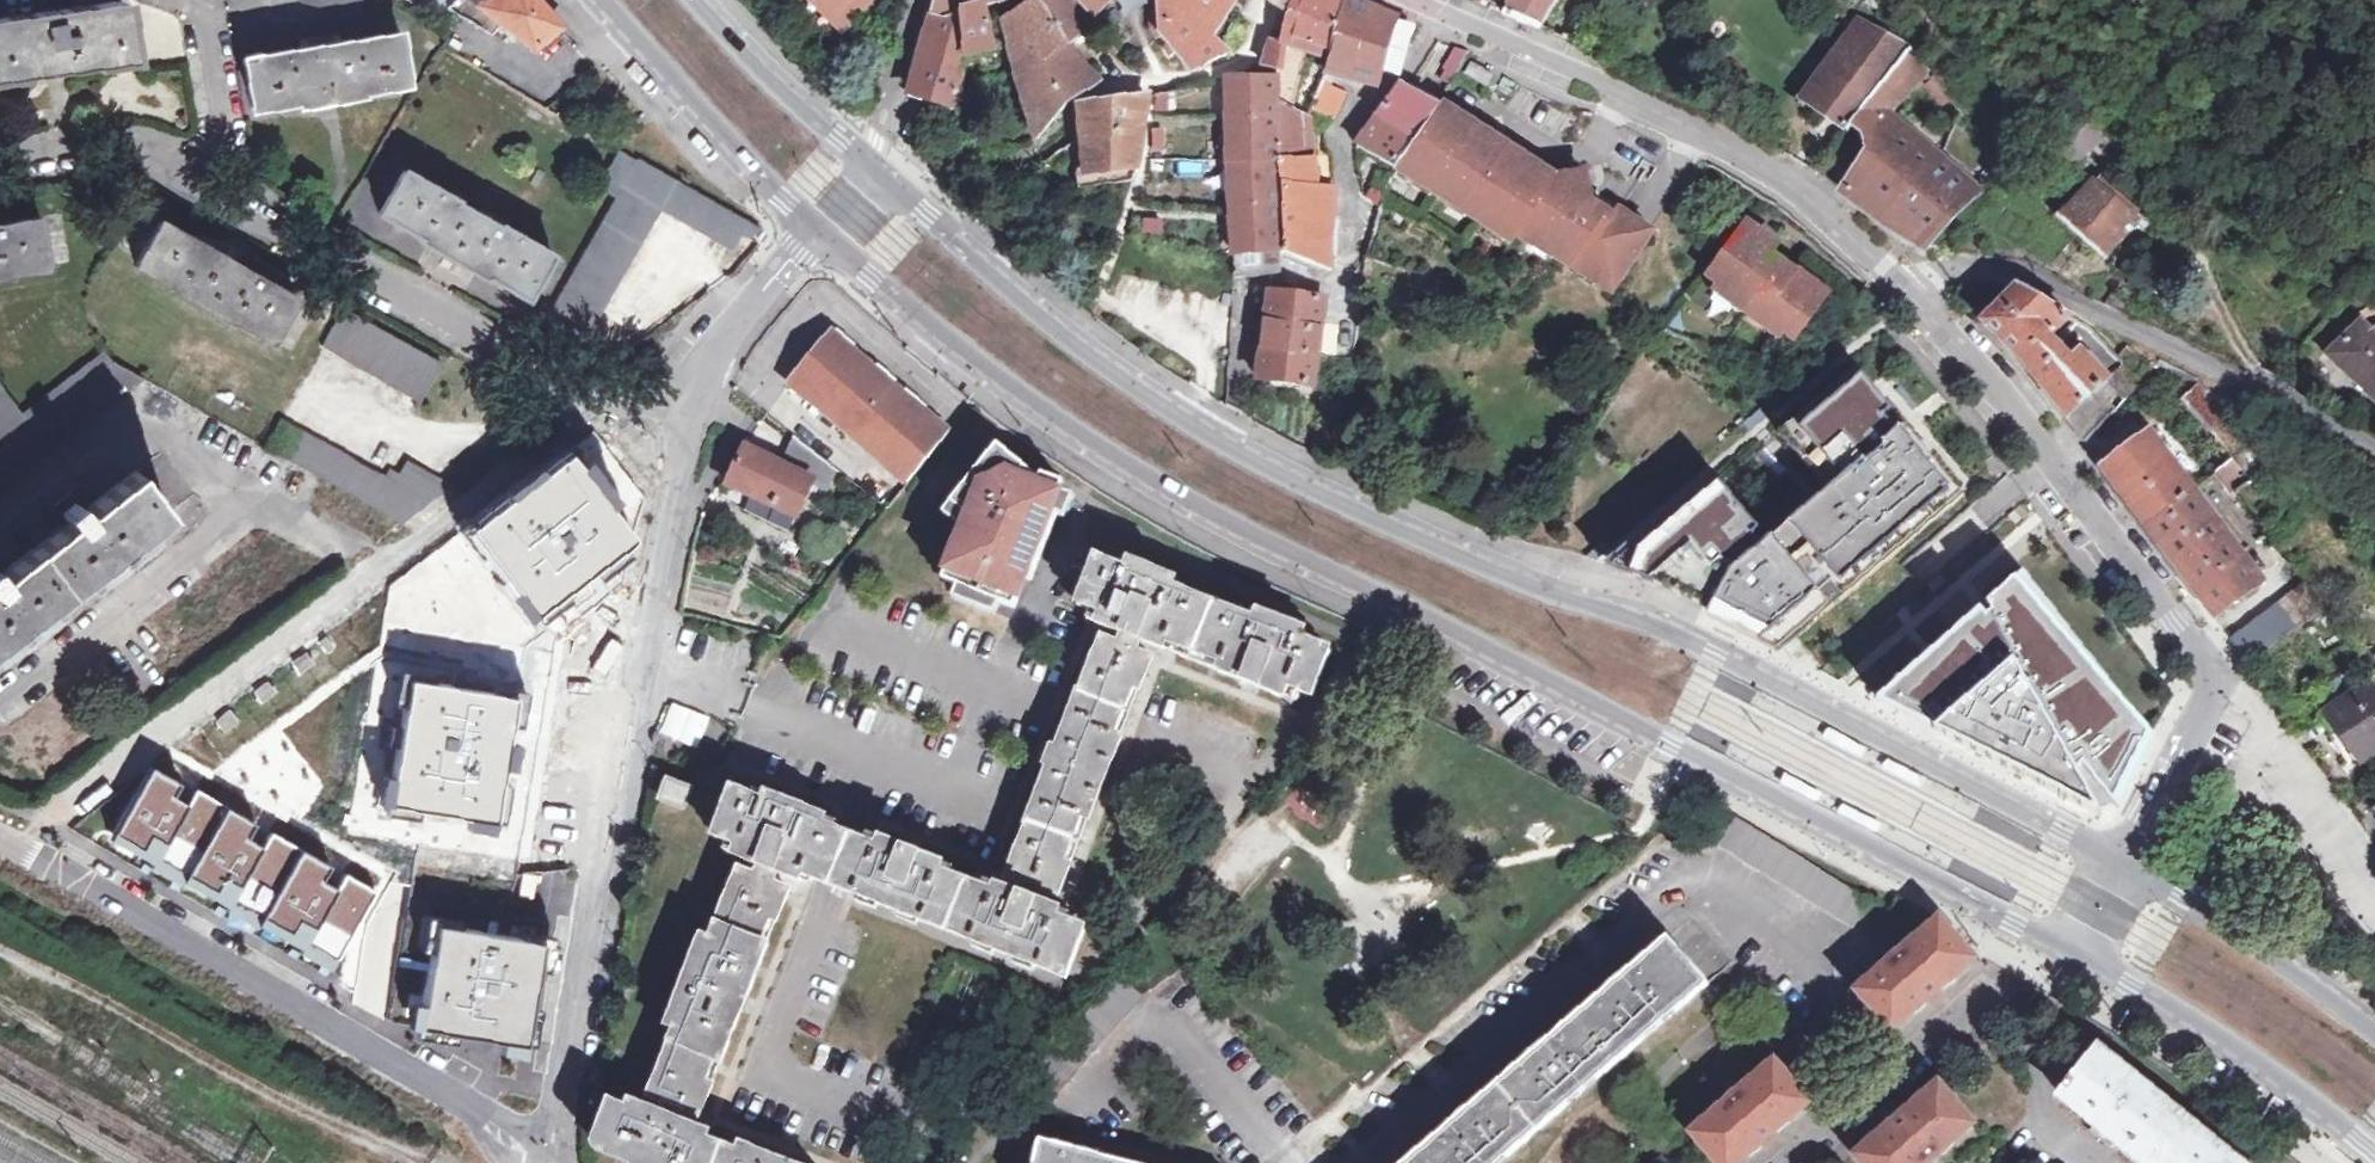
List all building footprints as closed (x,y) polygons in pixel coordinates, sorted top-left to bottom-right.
[(359,19),(364,0),(296,0),(359,19)] [(455,0),(432,0),(425,8),(438,16),(455,0)] [(497,29),(509,19),(537,46),(560,27),(537,0),(455,0),(448,7),(497,29)] [(846,28),(871,0),(815,0),(846,28)] [(914,91),(963,101),(971,57),(970,45),(968,7),(992,1),(991,0),(939,0),(936,10),(914,91)] [(1063,40),(1094,14),(1082,0),(1033,0),(1013,12),(1020,66),(1037,138),(1038,137),(1072,100),(1045,55),(1063,40)] [(1094,14),(1109,1),(1110,0),(1082,0),(1094,14)] [(1227,13),(1201,0),(1157,0),(1157,12),(1159,20),(1164,32),(1193,70),(1211,69),(1221,65),(1232,50),(1214,34),(1227,13)] [(1227,13),(1236,0),(1201,0),(1227,13)] [(1278,5),(1285,8),(1294,14),(1298,0),(1271,0),(1278,5)] [(1290,33),(1330,46),(1348,0),(1298,0),(1294,14),(1290,33)] [(1372,83),(1381,59),(1392,63),(1408,22),(1353,0),(1348,0),(1330,46),(1323,66),(1334,70),(1372,83)] [(1506,11),(1546,29),(1564,0),(1516,0),(1506,11)] [(128,56),(120,1),(0,17),(0,73),(128,56)] [(1002,49),(992,1),(968,7),(970,45),(983,42),(986,53),(1002,49)] [(1853,123),(1916,43),(1857,19),(1803,95),(1846,131),(1853,123)] [(256,109),(303,102),(303,105),(367,96),(367,92),(411,85),(403,35),(248,58),(256,109)] [(1281,66),(1287,42),(1276,39),(1270,63),(1281,66)] [(1072,100),(1098,76),(1063,40),(1045,55),(1072,100)] [(1896,113),(1931,63),(1916,43),(1853,123),(1870,137),(1865,161),(1843,190),(1883,220),(1924,245),(1983,189),(1896,113)] [(1453,73),(1467,49),(1454,45),(1442,66),(1453,73)] [(1486,85),(1493,75),(1471,61),(1465,71),(1486,85)] [(1334,70),(1323,66),(1319,75),(1331,79),(1334,70)] [(1940,92),(1949,86),(1938,73),(1930,79),(1940,92)] [(1277,80),(1231,76),(1236,211),(1237,251),(1291,248),(1284,159),(1279,106),(1277,80)] [(1336,86),(1318,79),(1309,102),(1328,109),(1336,86)] [(1436,104),(1401,85),(1396,92),(1387,106),(1422,128),(1435,105),(1436,104)] [(1084,185),(1135,179),(1140,165),(1151,98),(1081,108),(1084,140),(1073,146),(1084,185)] [(1463,114),(1461,118),(1440,104),(1438,107),(1435,105),(1422,128),(1399,168),(1413,177),(1415,179),(1425,176),(1436,183),(1432,190),(1449,201),(1454,195),(1465,202),(1466,212),(1471,216),(1489,227),(1493,230),(1506,229),(1515,235),(1524,241),(1539,236),(1550,244),(1554,255),(1558,257),(1573,267),(1577,269),(1587,268),(1602,279),(1608,271),(1622,280),(1654,231),(1626,212),(1613,216),(1599,237),(1576,222),(1591,199),(1590,189),(1571,176),(1554,180),(1524,160),(1512,163),(1498,183),(1478,170),(1492,149),(1489,137),(1479,130),(1481,127),(1463,114)] [(1292,105),(1279,106),(1284,159),(1315,156),(1306,109),(1292,105)] [(1387,106),(1361,144),(1393,162),(1385,178),(1392,181),(1399,168),(1422,128),(1387,106)] [(1512,163),(1524,160),(1489,137),(1492,149),(1478,170),(1498,183),(1512,163)] [(761,230),(638,158),(636,162),(620,152),(599,187),(615,196),(547,306),(588,331),(665,210),(736,252),(747,235),(751,238),(761,230)] [(1321,187),(1339,189),(1329,154),(1315,156),(1321,187)] [(1334,268),(1339,189),(1321,187),(1315,156),(1284,159),(1291,248),(1334,268)] [(1392,181),(1385,178),(1364,167),(1366,188),(1387,198),(1392,181)] [(527,296),(551,254),(505,228),(508,224),(496,218),(493,223),(456,202),(458,200),(404,170),(380,213),(420,236),(417,241),(484,278),(487,274),(527,296)] [(1587,172),(1571,176),(1590,189),(1587,172)] [(1429,194),(1432,190),(1436,183),(1425,176),(1415,179),(1413,177),(1413,183),(1429,194)] [(2114,248),(2136,224),(2140,218),(2111,191),(2099,181),(2072,211),(2114,248)] [(2117,186),(2111,191),(2140,218),(2136,224),(2140,228),(2150,217),(2117,186)] [(1621,209),(1590,189),(1591,199),(1576,222),(1599,237),(1613,216),(1626,212),(1621,209)] [(1454,195),(1449,201),(1447,205),(1465,217),(1471,216),(1466,212),(1465,202),(1454,195)] [(1409,226),(1409,225),(1409,224),(1409,221),(1407,219),(1405,217),(1402,216),(1400,216),(1397,217),(1395,218),(1394,220),(1393,223),(1393,225),(1394,228),(1395,230),(1396,231),(1398,232),(1402,232),(1404,232),(1406,231),(1407,230),(1409,227),(1409,226)] [(44,273),(35,220),(0,226),(0,280),(44,273)] [(231,327),(233,324),(271,344),(297,298),(158,222),(132,269),(171,290),(169,294),(231,327)] [(1493,230),(1489,227),(1489,233),(1508,246),(1515,235),(1506,229),(1493,230)] [(1740,305),(1758,319),(1763,323),(1775,321),(1786,329),(1798,338),(1827,297),(1813,286),(1814,283),(1796,269),(1794,273),(1779,292),(1760,279),(1774,258),(1777,254),(1774,242),(1757,229),(1744,230),(1711,275),(1722,283),(1736,293),(1735,301),(1740,305)] [(1550,258),(1558,257),(1554,255),(1550,244),(1539,236),(1524,241),(1550,258)] [(1260,379),(1288,384),(1318,389),(1322,390),(1326,356),(1360,360),(1368,269),(1334,268),(1291,248),(1237,251),(1236,273),(1274,273),(1260,379)] [(1794,273),(1774,258),(1760,279),(1779,292),(1794,273)] [(1616,288),(1622,280),(1608,271),(1602,279),(1587,268),(1577,269),(1573,267),(1572,273),(1591,285),(1608,283),(1616,288)] [(2151,299),(2162,286),(2156,280),(2145,293),(2151,299)] [(1731,307),(1740,305),(1735,301),(1736,293),(1722,283),(1714,294),(1731,307)] [(2044,386),(2089,442),(2117,410),(2101,393),(2127,368),(2083,322),(2025,289),(2023,289),(1988,322),(2027,365),(2044,386)] [(345,307),(324,343),(422,399),(443,362),(345,307)] [(2364,315),(2325,353),(2374,400),(2374,326),(2364,315)] [(1777,341),(1786,329),(1775,321),(1763,323),(1758,319),(1760,328),(1777,341)] [(912,479),(954,428),(835,332),(795,383),(856,434),(858,435),(912,479)] [(110,363),(100,349),(15,414),(0,394),(0,447),(110,363)] [(144,382),(110,363),(0,447),(0,490),(144,382)] [(1734,496),(1725,486),(1626,572),(1672,592),(1682,596),(1708,607),(1713,603),(1733,613),(1732,619),(1743,625),(1789,648),(1910,546),(1902,536),(1930,513),(1938,521),(1967,497),(1931,453),(1924,459),(1916,449),(1923,444),(1887,400),(1883,404),(1872,390),(1876,386),(1860,367),(1783,434),(1793,445),(1834,491),(1772,544),(1763,535),(1766,532),(1734,496)] [(1921,407),(1904,386),(1899,391),(1916,412),(1921,407)] [(1755,432),(1773,417),(1766,410),(1748,425),(1755,432)] [(283,420),(278,430),(326,456),(332,447),(283,420)] [(2106,464),(2151,527),(2198,489),(2153,429),(2106,464)] [(267,448),(405,522),(451,486),(450,484),(408,461),(400,474),(393,470),(388,479),(332,447),(326,456),(278,430),(267,448)] [(1783,434),(1725,486),(1734,496),(1793,445),(1783,434)] [(844,469),(799,435),(785,463),(750,446),(733,483),(802,516),(818,481),(833,488),(844,469)] [(1063,494),(1003,444),(957,499),(969,510),(956,547),(960,549),(949,577),(1018,604),(1063,494)] [(567,453),(464,531),(528,616),(631,538),(567,453)] [(2214,505),(2244,480),(2226,460),(2197,486),(2214,505)] [(167,513),(131,465),(80,504),(74,496),(60,506),(52,496),(0,535),(0,539),(12,556),(0,565),(0,641),(167,513)] [(2151,527),(2216,616),(2266,578),(2198,489),(2151,527)] [(2020,503),(1995,526),(1822,668),(2096,813),(2112,810),(2180,688),(2020,503)] [(880,849),(860,896),(1069,982),(1090,934),(1061,922),(1064,915),(1041,906),(1045,896),(1062,902),(1074,870),(1066,867),(1084,821),(1092,824),(1123,741),(1116,738),(1134,691),(1141,694),(1155,656),(1138,649),(1142,640),(1164,650),(1169,640),(1226,663),(1221,673),(1285,700),(1290,689),(1313,699),(1333,653),(1304,641),(1306,634),(1262,616),(1259,623),(1175,589),(1179,581),(1133,562),(1129,570),(1101,558),(1082,604),(1104,613),(1100,623),(1122,632),(1118,641),(1107,637),(1064,747),(1059,746),(1052,762),(1058,765),(1012,883),(1023,887),(1020,897),(1001,890),(998,897),(945,876),(948,868),(886,844),(883,850),(880,849)] [(2329,601),(2309,576),(2232,638),(2252,666),(2329,601)] [(515,697),(405,677),(383,799),(493,819),(515,697)] [(2333,710),(2367,759),(2374,754),(2374,681),(2333,710)] [(713,722),(680,708),(668,733),(701,748),(713,722)] [(1860,749),(1821,730),(1819,736),(1817,739),(1856,758),(1860,749)] [(1920,778),(1881,760),(1878,764),(1876,769),(1915,788),(1920,778)] [(187,790),(153,770),(112,840),(331,969),(378,891),(346,873),(337,888),(327,882),(333,871),(277,838),(265,858),(243,845),(252,829),(199,798),(194,806),(182,799),(187,790)] [(690,807),(697,790),(675,781),(668,798),(690,807)] [(833,822),(772,797),(769,805),(740,793),(723,838),(747,848),(743,858),(765,867),(760,879),(746,874),(721,943),(712,940),(680,1028),(689,1032),(663,1103),(673,1106),(669,1117),(645,1108),(642,1113),(624,1106),(609,1146),(609,1151),(613,1156),(632,1162),(787,1162),(758,1151),(755,1157),(721,1144),(723,1138),(697,1128),(702,1117),(713,1121),(724,1090),(717,1087),(725,1065),(732,1067),(739,1047),(733,1044),(737,1033),(743,1035),(763,979),(757,976),(761,965),(767,967),(775,945),(768,943),(776,921),(783,923),(794,892),(785,889),(790,877),(806,884),(810,875),(815,877),(834,831),(830,829),(833,822)] [(834,831),(815,877),(836,886),(860,896),(880,849),(883,850),(886,844),(857,832),(833,822),(830,829),(834,831)] [(526,858),(422,838),(413,886),(392,882),(366,928),(352,1000),(378,1005),(374,1025),(401,1030),(398,1043),(539,1070),(566,934),(513,924),(526,858)] [(1858,989),(1893,1029),(1977,957),(1943,917),(1858,989)] [(1710,984),(1669,936),(1403,1162),(1500,1162),(1710,984)] [(2099,1051),(2074,1082),(2069,1079),(2062,1087),(2067,1091),(2062,1097),(2096,1124),(2090,1132),(2112,1150),(2119,1142),(2145,1162),(2238,1162),(2099,1051)] [(1810,1099),(1777,1059),(1692,1132),(1718,1162),(1735,1162),(1810,1099)] [(1857,1153),(1865,1162),(1929,1162),(1975,1123),(1940,1081),(1857,1153)] [(1046,1140),(1040,1162),(1130,1162),(1046,1140)]
